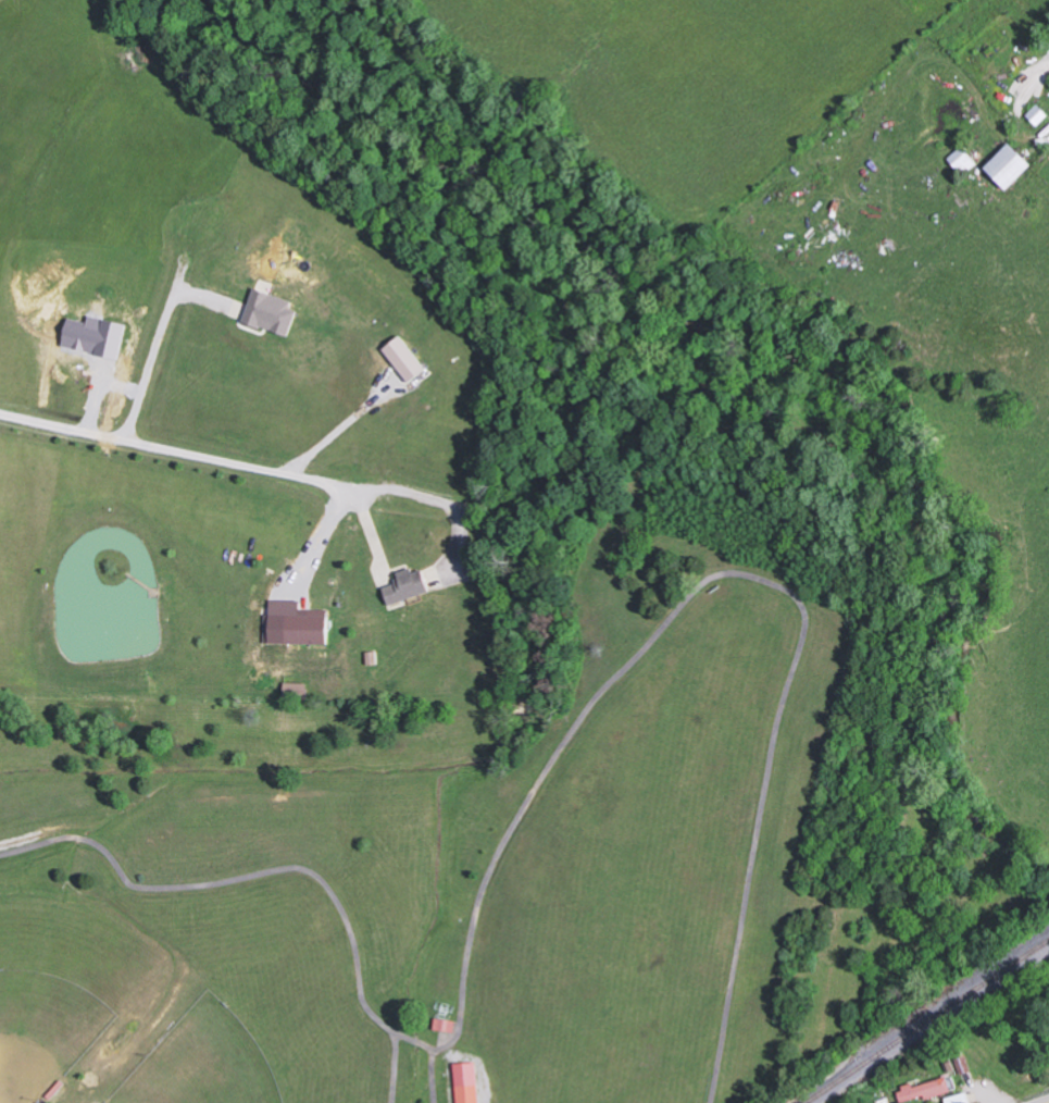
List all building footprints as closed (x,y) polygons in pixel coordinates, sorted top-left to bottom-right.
[(1039,105),(1028,117),(1040,128),(1048,118),(1048,114),(1039,105)] [(987,170),(1010,192),(1035,166),(1012,144),(987,170)] [(291,340),(300,313),(292,310),(295,302),(256,289),(244,323),(291,340)] [(412,384),(429,370),(402,337),(385,351),(412,384)] [(424,571),(414,574),(413,570),(396,574),(399,584),(384,589),(390,607),(431,595),(424,571)] [(270,643),(329,644),(329,617),(302,617),(302,603),(271,602),(270,643)] [(285,699),(308,699),(309,684),(286,683),(285,699)] [(436,1016),(457,1018),(454,1033),(434,1031),(436,1016)] [(477,1061),(480,1102),(457,1102),(453,1063),(477,1061)] [(949,1077),(916,1087),(915,1083),(903,1087),(908,1102),(915,1102),(953,1091),(949,1077)]
